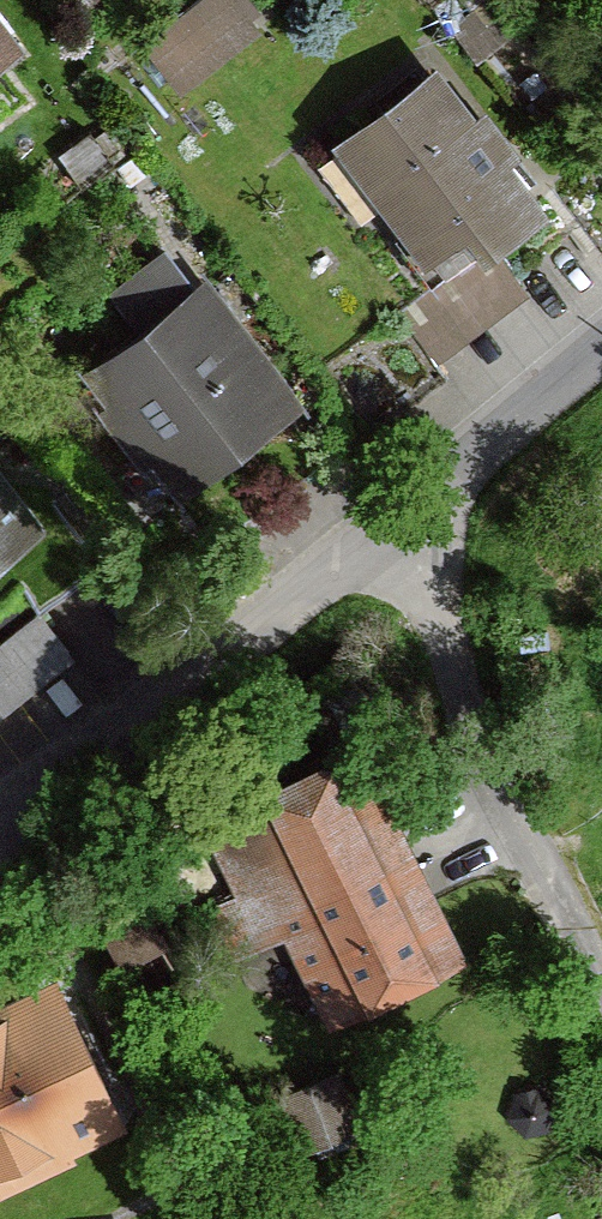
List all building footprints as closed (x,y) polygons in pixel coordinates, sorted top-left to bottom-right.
[(186,95),(261,31),(235,0),(208,0),(149,50),(186,95)] [(0,25),(0,72),(22,55),(0,25)] [(558,216),(442,66),(339,146),(446,285),(403,318),(441,366),(529,299),(499,261),(558,216)] [(61,156),(88,193),(122,167),(95,131),(61,156)] [(311,409),(208,277),(81,376),(184,508),(311,409)] [(0,472),(0,584),(56,533),(0,472)] [(0,638),(0,717),(79,648),(39,604),(0,638)] [(234,969),(287,943),(333,1038),(476,969),(367,745),(199,827),(237,906),(210,919),(234,969)] [(0,1017),(0,1204),(137,1144),(67,987),(0,1017)]
